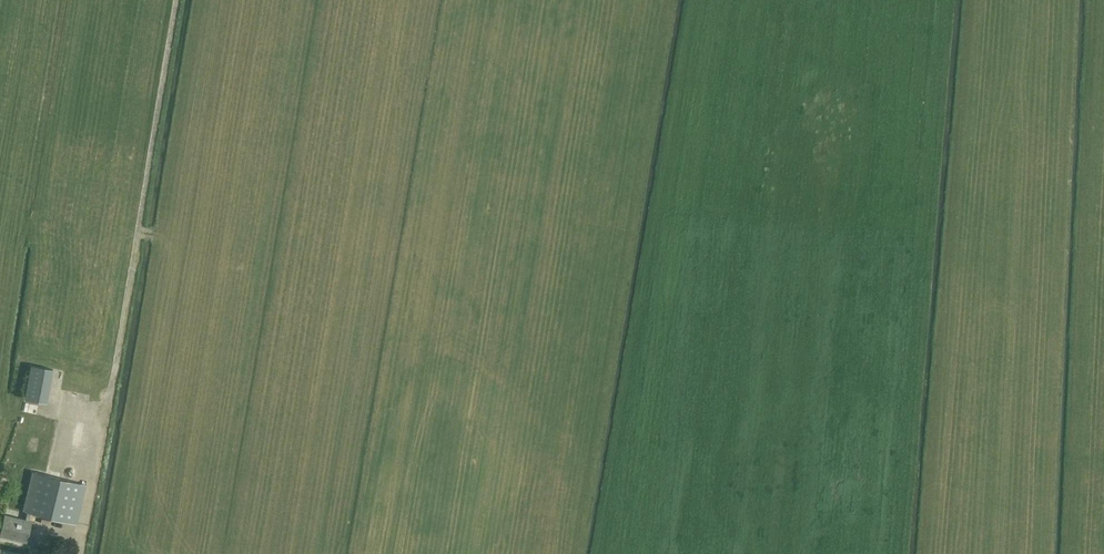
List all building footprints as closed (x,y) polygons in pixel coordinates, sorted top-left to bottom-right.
[(32,365),(26,399),(48,403),(54,369),(32,365)] [(5,515),(0,535),(26,541),(31,522),(29,521),(31,512),(77,524),(79,513),(86,486),(63,481),(33,473),(23,510),(26,511),(26,512),(27,513),(27,511),(25,520),(5,515)]
